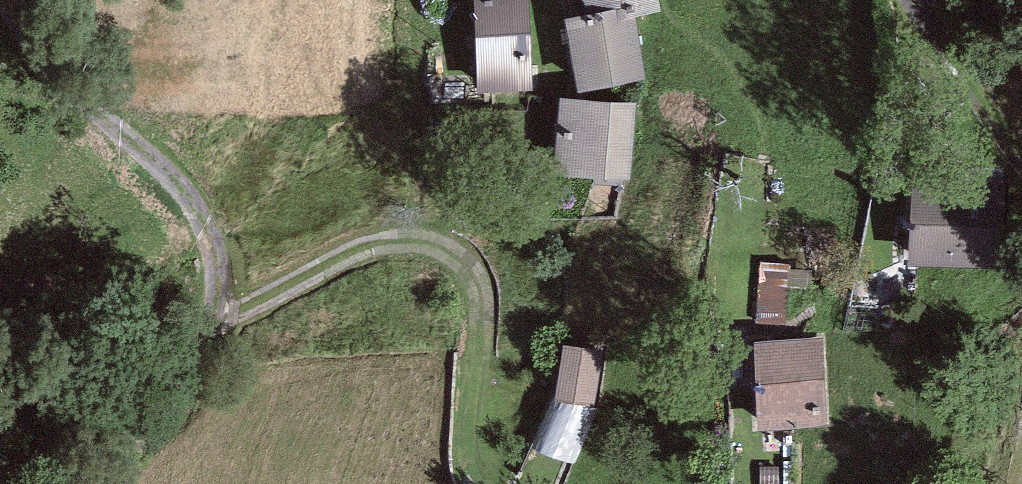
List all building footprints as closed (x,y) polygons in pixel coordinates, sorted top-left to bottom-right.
[(478,94),(532,91),(526,0),(473,0),(478,94)] [(586,15),(615,9),(617,20),(634,17),(660,11),(658,0),(583,0),(586,15)] [(615,9),(586,15),(566,19),(581,93),(646,80),(634,17),(617,20),(615,9)] [(638,107),(562,99),(553,175),(629,184),(638,107)] [(1008,189),(913,185),(910,263),(1005,267),(1008,189)] [(768,262),(760,306),(814,315),(822,271),(768,262)] [(821,338),(754,343),(760,430),(827,425),(821,338)] [(604,349),(564,346),(554,403),(594,407),(604,349)]
